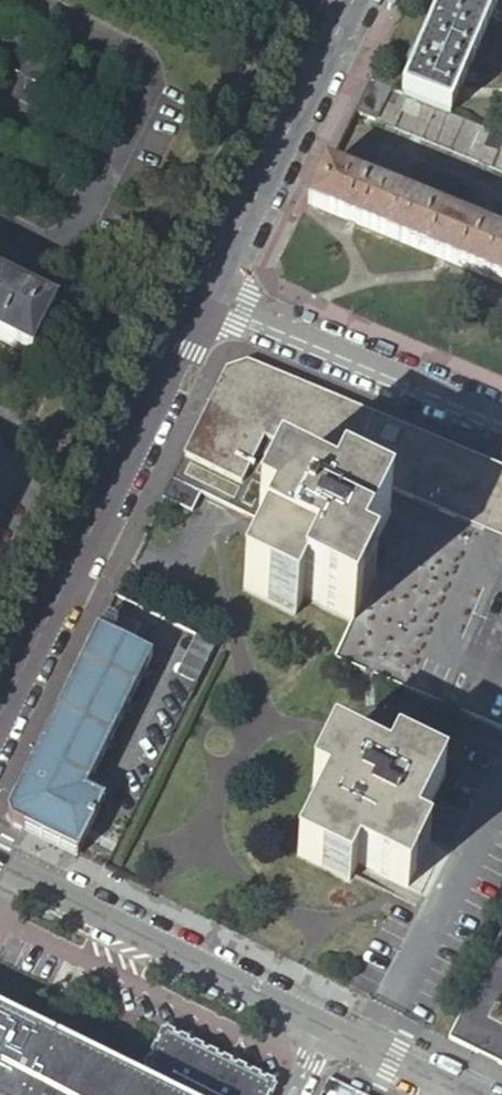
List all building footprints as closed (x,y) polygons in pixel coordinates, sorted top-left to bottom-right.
[(402,97),(450,117),(497,0),(442,0),(419,54),(412,52),(406,67),(413,70),(402,97)] [(366,82),(352,112),(433,146),(501,174),(501,139),(450,117),(402,97),(366,82)] [(306,206),(357,227),(432,259),(446,265),(499,287),(501,288),(501,242),(474,230),(325,168),(306,206)] [(55,308),(0,280),(0,341),(31,356),(55,308)] [(359,453),(374,415),(310,389),(246,362),(226,369),(182,456),(239,484),(260,437),(291,451),(302,427),(359,453)] [(385,491),(410,430),(374,415),(359,453),(350,474),(342,489),(376,506),(385,491)] [(410,430),(385,491),(481,531),(501,481),(501,469),(453,448),(446,445),(410,430)] [(171,478),(200,493),(256,521),(278,479),(291,451),(260,437),(239,484),(182,456),(177,467),(171,478)] [(171,478),(162,498),(190,512),(200,493),(171,478)] [(389,513),(376,506),(342,489),(332,506),(278,479),(256,521),(272,530),(266,542),(241,591),(293,617),(303,600),(350,623),(372,578),(359,571),(389,513)] [(481,531),(501,540),(501,481),(481,531)] [(165,645),(175,625),(114,594),(104,615),(165,645)] [(14,825),(75,855),(102,799),(83,790),(150,654),(97,628),(10,805),(7,812),(11,823),(14,825)] [(214,644),(182,629),(171,648),(204,664),(214,644)] [(331,743),(310,785),(327,793),(296,856),(348,881),(357,863),(398,883),(406,887),(428,842),(414,835),(443,776),(396,752),(387,770),(331,743)] [(434,1033),(492,1061),(501,1066),(501,915),(434,1033)] [(273,1086),(163,1031),(138,1082),(0,1013),(0,1094),(268,1094),(273,1086)] [(327,1078),(320,1094),(361,1094),(327,1078)]
